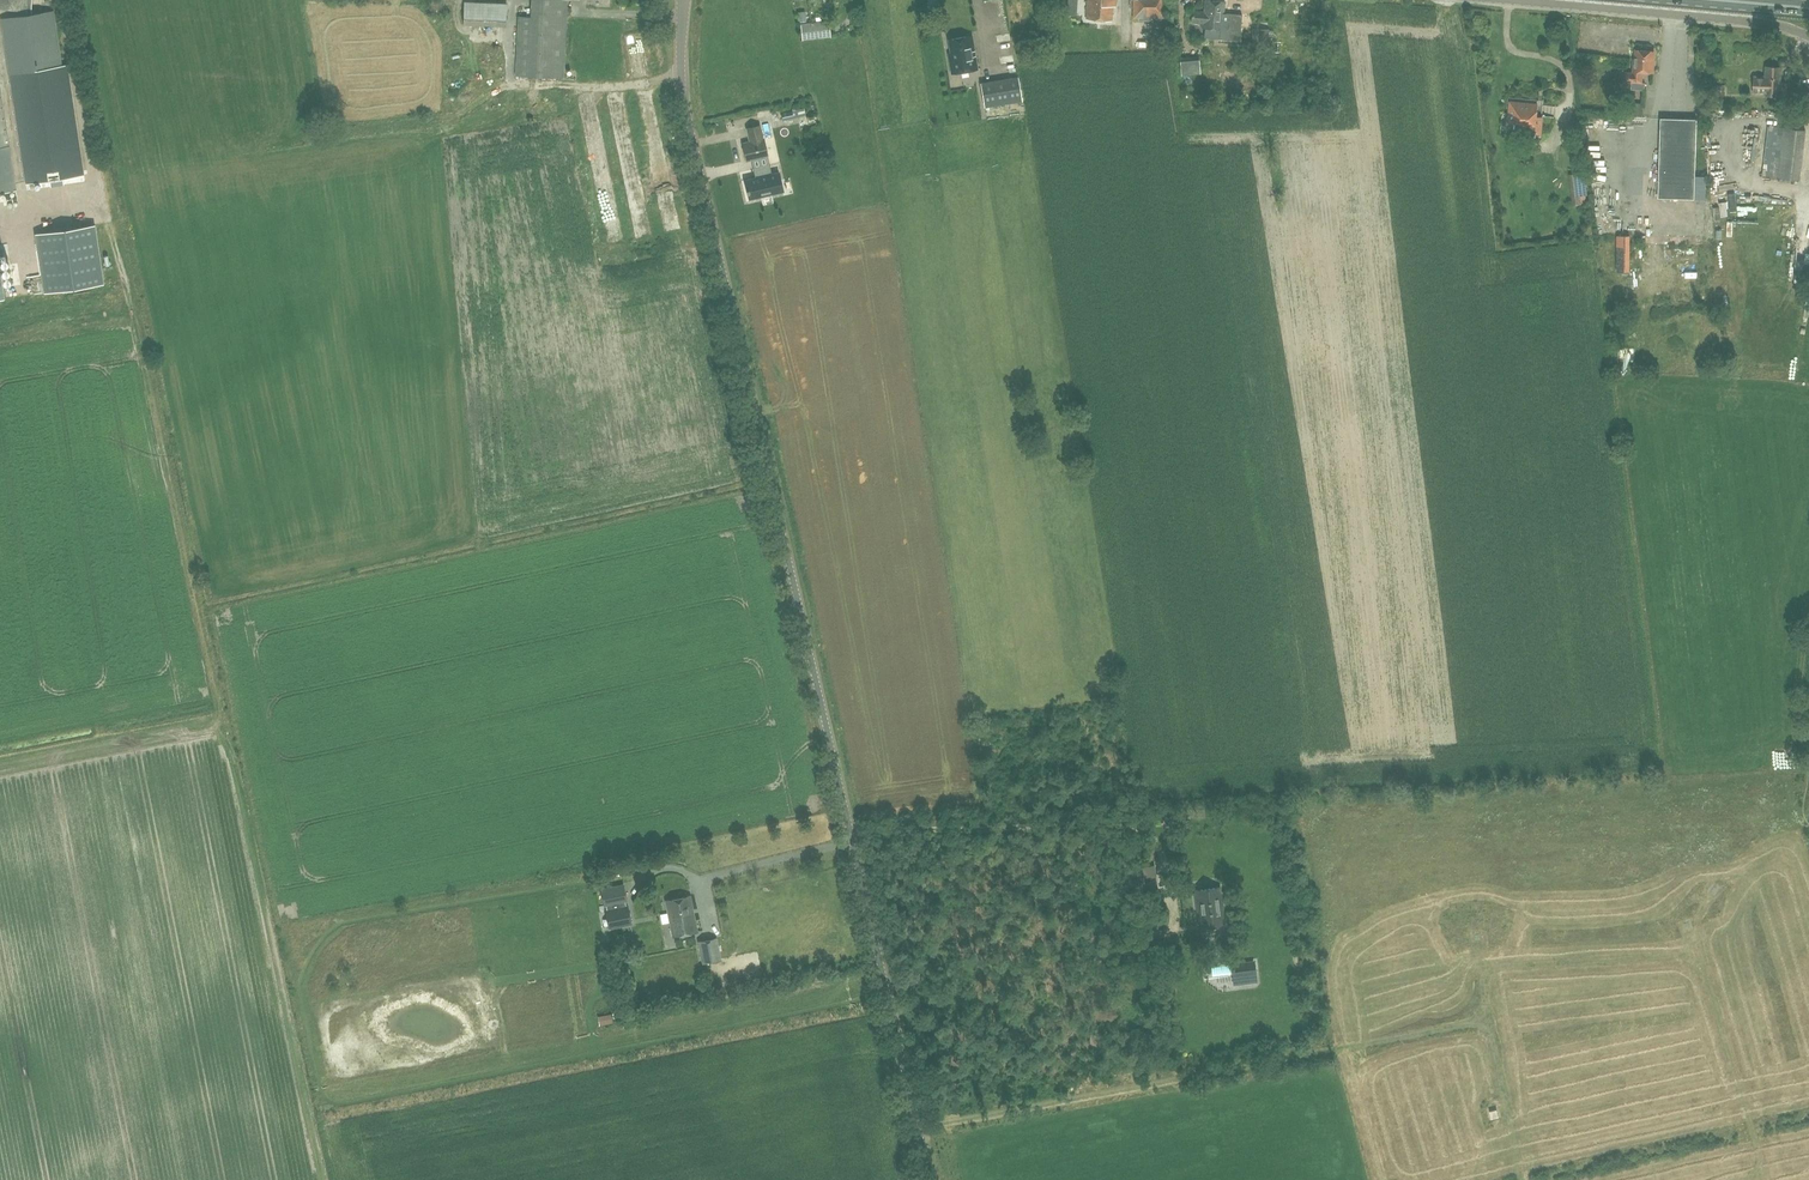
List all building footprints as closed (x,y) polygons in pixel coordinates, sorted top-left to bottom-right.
[(32,7),(32,0),(0,0),(0,8),(26,10),(27,14),(1,18),(10,73),(62,65),(54,10),(32,13),(32,7)] [(431,6),(431,12),(444,13),(445,0),(432,0),(431,6)] [(531,16),(519,16),(516,74),(563,76),(567,0),(532,0),(531,16)] [(1087,19),(1112,20),(1113,0),(1088,0),(1087,19)] [(1165,18),(1166,0),(1133,0),(1133,19),(1165,18)] [(1225,1),(1209,0),(1205,0),(1204,11),(1192,10),(1191,22),(1203,23),(1202,28),(1229,30),(1231,13),(1224,13),(1225,1)] [(506,27),(507,3),(464,1),(463,25),(506,27)] [(807,22),(806,12),(798,13),(799,23),(807,22)] [(803,40),(831,37),(829,20),(801,23),(803,40)] [(1268,52),(1269,29),(1252,29),(1253,51),(1268,52)] [(952,73),(977,69),(972,36),(949,39),(952,53),(949,54),(952,73)] [(1031,42),(1036,47),(1040,43),(1035,38),(1031,42)] [(1653,71),(1654,51),(1636,50),(1636,59),(1634,59),(1633,72),(1626,72),(1625,81),(1643,82),(1643,71),(1653,71)] [(1791,82),(1783,82),(1780,82),(1781,67),(1766,67),(1766,77),(1755,77),(1754,92),(1766,92),(1766,94),(1782,95),(1782,107),(1790,107),(1791,82)] [(77,72),(18,78),(25,140),(83,134),(77,72)] [(985,107),(1022,101),(1018,78),(981,85),(985,107)] [(0,83),(0,192),(16,189),(9,146),(10,146),(0,83)] [(1711,95),(1725,94),(1725,86),(1710,86),(1711,95)] [(1808,117),(1808,92),(1797,91),(1797,118),(1808,117)] [(1537,120),(1537,116),(1538,104),(1517,102),(1516,108),(1511,107),(1509,122),(1515,122),(1514,130),(1526,131),(1525,133),(1541,135),(1542,121),(1537,120)] [(1633,103),(1633,115),(1642,116),(1643,104),(1633,103)] [(783,121),(794,118),(792,110),(781,113),(783,121)] [(1695,198),(1697,119),(1661,118),(1659,197),(1695,198)] [(774,137),(771,124),(760,126),(759,125),(747,128),(750,142),(743,143),(747,160),(768,155),(764,140),(774,137)] [(1800,180),(1805,129),(1779,127),(1774,177),(1800,180)] [(755,176),(744,179),(749,200),(784,192),(780,171),(772,172),(770,165),(753,169),(755,176)] [(1572,198),(1587,196),(1585,173),(1569,174),(1572,198)] [(95,224),(36,233),(49,342),(112,333),(95,224)] [(1630,235),(1618,235),(1617,272),(1629,272),(1629,271),(1630,271),(1630,235)] [(634,860),(637,871),(646,868),(643,858),(634,860)] [(1131,894),(1147,892),(1144,868),(1129,870),(1131,894)] [(619,910),(642,905),(634,872),(612,876),(619,910)] [(1199,926),(1224,922),(1220,887),(1195,890),(1199,926)] [(673,936),(698,932),(690,895),(666,899),(673,936)] [(703,963),(721,960),(717,937),(699,941),(703,963)] [(1232,962),(1233,972),(1255,969),(1254,959),(1232,962)]
